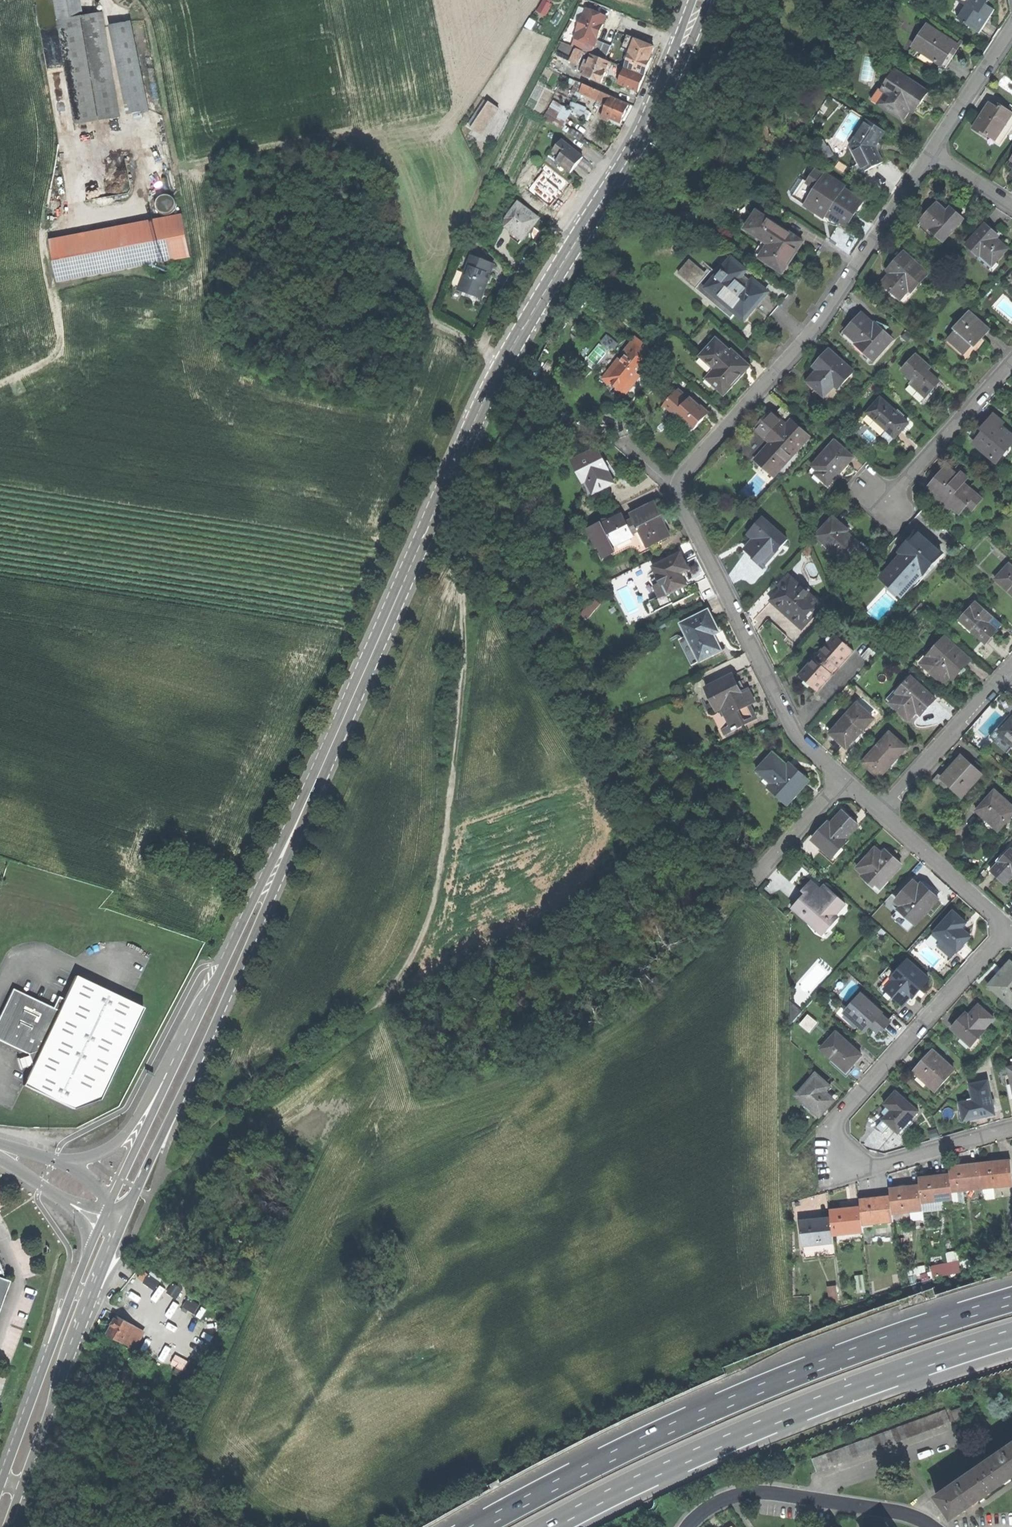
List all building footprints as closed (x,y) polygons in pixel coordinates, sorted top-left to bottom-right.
[(118,115),(101,12),(80,16),(78,0),(53,0),(73,124),(116,117),(118,115)] [(979,34),(995,10),(987,5),(990,0),(958,0),(957,1),(967,7),(958,20),(979,34)] [(132,22),(116,25),(134,113),(150,110),(132,22)] [(961,45),(929,24),(914,45),(946,67),(954,56),(961,45)] [(625,70),(645,78),(649,69),(652,61),(651,60),(655,50),(629,39),(624,51),(632,54),(625,70)] [(557,58),(570,64),(576,50),(563,45),(557,58)] [(577,67),(584,53),(576,50),(570,64),(577,67)] [(584,78),(603,86),(606,77),(612,65),(593,57),(590,64),(586,62),(582,72),(586,74),(584,78)] [(888,92),(881,103),(905,119),(912,108),(916,111),(923,101),(929,91),(896,69),(883,89),(888,92)] [(610,122),(620,126),(624,118),(629,108),(611,100),(611,99),(584,86),(581,94),(598,102),(599,104),(607,107),(601,121),(608,125),(610,122)] [(555,99),(544,118),(564,129),(574,110),(555,99)] [(493,118),(499,110),(489,103),(471,130),(478,135),(491,116),(493,118)] [(1006,126),(1011,116),(1011,114),(1000,106),(998,109),(990,104),(983,115),(973,129),(987,138),(988,136),(996,141),(1006,126)] [(481,137),(493,118),(491,116),(478,135),(481,137)] [(868,119),(852,144),(866,170),(884,161),(878,150),(880,149),(881,145),(881,141),(878,140),(885,130),(868,119)] [(996,141),(1002,145),(1011,130),(1006,126),(996,141)] [(549,159),(570,175),(576,168),(583,159),(562,143),(549,159)] [(817,190),(825,177),(816,171),(808,184),(817,190)] [(827,175),(825,177),(843,189),(844,187),(827,175)] [(843,189),(825,177),(817,190),(808,203),(806,207),(816,213),(823,217),(824,215),(828,217),(838,224),(840,221),(847,226),(855,213),(863,202),(843,189)] [(795,194),(808,203),(817,190),(808,184),(806,186),(802,184),(795,194)] [(166,215),(169,214),(172,213),(174,211),(176,209),(176,205),(176,203),(175,200),(174,197),(171,195),(168,194),(165,194),(161,195),(158,197),(157,200),(156,204),(156,207),(157,210),(159,213),(162,214),(166,215)] [(939,202),(937,205),(946,213),(948,210),(939,202)] [(510,238),(519,246),(525,238),(539,221),(520,205),(508,219),(506,228),(510,231),(510,238)] [(937,205),(923,220),(945,240),(964,219),(957,212),(951,207),(948,210),(946,213),(937,205)] [(804,240),(757,210),(746,227),(770,242),(761,256),(783,271),(795,254),(804,240)] [(191,257),(183,214),(49,239),(58,281),(191,257)] [(968,244),(980,255),(982,257),(993,266),(1010,247),(999,238),(994,233),(996,231),(988,223),(968,244)] [(927,273),(904,252),(892,265),(896,268),(890,275),(883,283),(899,297),(908,287),(911,290),(927,273)] [(466,295),(481,301),(486,289),(488,283),(489,280),(485,279),(486,275),(487,275),(492,264),(471,256),(458,289),(467,292),(466,295)] [(714,304),(719,298),(718,297),(721,294),(710,285),(715,279),(713,277),(713,275),(708,270),(705,273),(690,260),(678,274),(714,304)] [(715,279),(710,285),(721,294),(718,297),(719,298),(744,320),(757,306),(768,292),(753,281),(752,283),(743,276),(746,271),(734,260),(721,276),(719,274),(715,279)] [(493,277),(487,275),(486,275),(485,279),(489,280),(488,283),(490,284),(493,277)] [(968,359),(977,348),(986,339),(984,337),(991,329),(971,311),(957,327),(960,329),(948,341),(968,359)] [(855,319),(847,329),(867,347),(865,349),(874,357),(893,336),(885,330),(887,328),(877,319),(875,323),(862,312),(855,319)] [(608,334),(603,340),(614,351),(619,345),(608,334)] [(716,336),(700,355),(719,372),(711,382),(725,394),(737,380),(747,369),(744,366),(748,361),(733,348),(731,349),(716,336)] [(617,361),(605,376),(625,392),(632,383),(637,377),(635,375),(639,370),(641,372),(656,353),(636,337),(621,356),(623,357),(618,363),(617,361)] [(818,361),(821,364),(816,370),(808,379),(816,387),(825,395),(839,379),(842,382),(853,370),(829,348),(818,361)] [(912,382),(927,396),(934,388),(941,381),(929,370),(931,367),(917,354),(903,370),(914,380),(912,382)] [(679,389),(665,403),(693,428),(700,421),(707,413),(690,397),(689,397),(679,389)] [(868,411),(895,436),(902,428),(908,421),(881,397),(868,411)] [(765,447),(757,456),(774,472),(809,434),(791,418),(787,423),(771,408),(763,417),(765,420),(757,428),(771,441),(765,447)] [(996,460),(1011,441),(1011,433),(1002,424),(1004,422),(994,413),(983,426),(985,428),(980,434),(974,442),(996,460)] [(822,476),(828,482),(842,467),(854,455),(835,438),(813,462),(824,473),(822,476)] [(600,447),(574,459),(581,473),(586,471),(594,491),(611,483),(615,481),(609,468),(610,467),(600,447)] [(937,484),(930,491),(949,507),(952,505),(960,512),(967,504),(977,492),(970,486),(969,488),(963,482),(968,476),(962,471),(959,474),(947,464),(940,473),(933,481),(937,484)] [(983,497),(977,492),(967,504),(973,509),(983,497)] [(655,502),(630,515),(639,533),(647,548),(649,547),(671,537),(664,523),(663,522),(662,522),(659,517),(662,516),(655,502)] [(608,524),(603,526),(613,548),(633,539),(632,537),(623,518),(622,515),(607,522),(608,524)] [(623,518),(632,537),(639,533),(630,515),(626,517),(623,518)] [(833,515),(817,535),(850,562),(865,545),(845,529),(847,527),(839,520),(833,515)] [(786,538),(762,517),(747,533),(753,538),(745,546),(749,550),(754,554),(752,555),(761,562),(772,548),(775,550),(786,538)] [(602,561),(616,554),(613,548),(603,526),(601,524),(588,530),(600,554),(599,554),(602,561)] [(906,548),(884,572),(902,589),(921,568),(925,571),(942,552),(918,530),(911,537),(905,544),(906,548)] [(639,533),(632,537),(633,539),(613,548),(616,554),(627,549),(631,548),(635,548),(639,551),(641,555),(650,550),(649,547),(647,548),(639,533)] [(810,541),(802,549),(806,553),(814,551),(810,541)] [(652,578),(659,593),(650,598),(655,609),(685,594),(686,595),(699,589),(695,581),(688,585),(687,583),(683,576),(691,572),(685,560),(681,551),(653,565),(658,574),(652,578)] [(1011,593),(1011,565),(1010,563),(996,578),(1011,593)] [(785,612),(802,627),(822,605),(788,575),(778,585),(781,588),(770,599),(785,612)] [(587,619),(600,604),(594,599),(581,614),(587,619)] [(961,619),(986,641),(992,635),(998,629),(1002,624),(977,601),(964,615),(961,619)] [(720,631),(714,618),(709,609),(682,622),(688,634),(680,638),(693,663),(723,648),(715,634),(720,631)] [(815,657),(800,673),(808,680),(818,689),(833,673),(831,672),(837,664),(839,666),(854,649),(838,634),(829,645),(827,643),(821,650),(814,650),(815,657)] [(922,661),(944,682),(951,674),(954,677),(962,668),(971,658),(945,635),(928,653),(929,654),(922,661)] [(861,654),(868,660),(876,651),(870,645),(861,654)] [(733,673),(707,686),(718,708),(723,706),(727,714),(738,708),(745,722),(756,716),(749,701),(754,699),(749,688),(742,692),(737,681),(733,673)] [(931,703),(935,698),(911,676),(897,691),(900,693),(893,699),(900,705),(898,708),(909,718),(917,709),(922,713),(926,709),(931,703)] [(999,701),(1011,712),(1011,702),(1004,695),(999,701)] [(857,703),(832,732),(839,738),(847,745),(872,717),(857,703)] [(1011,740),(1011,719),(1002,731),(1011,740)] [(890,732),(864,760),(879,774),(893,759),(905,745),(890,732)] [(775,750),(758,768),(772,781),(769,784),(779,793),(784,788),(791,794),(798,785),(801,788),(809,779),(796,766),(794,768),(786,761),(775,750)] [(948,765),(934,779),(945,789),(951,783),(963,795),(982,774),(962,756),(956,763),(951,768),(948,765)] [(977,810),(984,816),(992,823),(995,820),(1002,826),(1011,815),(1011,803),(996,789),(977,810)] [(823,826),(813,836),(821,844),(824,842),(831,849),(839,841),(843,845),(848,838),(846,837),(858,823),(844,810),(834,821),(826,829),(823,826)] [(887,855),(876,846),(857,865),(864,872),(863,873),(873,883),(881,874),(886,879),(901,862),(894,856),(890,852),(887,855)] [(992,868),(1000,875),(1007,881),(1011,876),(1011,846),(992,868)] [(826,892),(811,879),(802,890),(792,901),(794,903),(792,905),(802,914),(805,912),(819,924),(816,927),(822,931),(836,915),(831,911),(841,900),(829,889),(826,892)] [(913,879),(897,897),(910,909),(906,914),(915,922),(939,896),(929,887),(926,890),(920,885),(913,879)] [(967,920),(960,914),(954,909),(935,930),(944,937),(939,943),(953,955),(971,934),(962,926),(967,920)] [(898,973),(886,987),(903,1001),(911,992),(917,985),(920,987),(929,977),(907,958),(895,971),(898,973)] [(992,984),(1008,998),(1011,994),(1011,962),(1010,961),(1003,969),(1005,970),(999,976),(992,984)] [(64,1000),(33,1067),(28,1076),(23,1085),(73,1109),(99,1099),(143,1009),(129,1002),(75,977),(64,1000)] [(33,1067),(64,1000),(59,997),(53,1008),(13,989),(0,1016),(0,1041),(28,1054),(29,1056),(31,1060),(32,1065),(33,1067)] [(861,990),(844,1009),(865,1027),(869,1023),(872,1019),(880,1026),(888,1016),(882,1010),(883,1009),(861,990)] [(995,1016),(979,1002),(972,1009),(965,1018),(962,1015),(952,1026),(963,1035),(965,1033),(974,1041),(986,1028),(985,1027),(995,1016)] [(809,1012),(800,1024),(811,1033),(820,1021),(809,1012)] [(836,1028),(820,1045),(846,1068),(853,1059),(861,1051),(836,1028)] [(955,1067),(932,1047),(923,1058),(914,1068),(937,1088),(955,1067)] [(20,1069),(32,1065),(31,1060),(29,1056),(17,1059),(20,1069)] [(815,1071),(797,1092),(820,1112),(827,1104),(833,1096),(824,1088),(829,1083),(815,1071)] [(994,1112),(988,1077),(970,1080),(973,1096),(960,1098),(963,1118),(978,1115),(994,1112)] [(918,1107),(895,1087),(884,1100),(890,1106),(882,1115),(890,1123),(898,1130),(918,1107)] [(979,1164),(982,1189),(1011,1185),(1011,1176),(1010,1160),(993,1162),(979,1164)] [(949,1175),(951,1192),(982,1189),(979,1164),(964,1165),(948,1167),(949,1175)] [(920,1185),(922,1204),(952,1200),(951,1192),(949,1175),(931,1177),(919,1178),(920,1185)] [(890,1196),(892,1214),(923,1211),(922,1204),(920,1185),(902,1187),(889,1189),(890,1196)] [(860,1207),(862,1225),(893,1221),(892,1214),(890,1196),(873,1198),(860,1199),(860,1207)] [(830,1218),(832,1236),(863,1232),(862,1225),(860,1207),(846,1209),(829,1210),(830,1218)] [(812,1220),(800,1221),(803,1247),(833,1243),(832,1236),(830,1218),(812,1220)] [(989,1250),(991,1259),(1011,1254),(1011,1243),(989,1250)] [(947,1254),(949,1263),(958,1261),(957,1252),(947,1254)] [(949,1263),(930,1266),(932,1278),(962,1272),(960,1261),(958,1261),(949,1263)] [(925,1266),(903,1269),(904,1277),(926,1273),(925,1266)] [(974,1269),(965,1272),(967,1278),(976,1275),(974,1269)] [(930,1281),(928,1273),(920,1275),(923,1284),(930,1281)] [(863,1276),(855,1277),(857,1292),(865,1291),(863,1276)] [(6,1280),(0,1278),(0,1307),(1,1303),(3,1304),(5,1298),(3,1297),(9,1281),(6,1280)] [(836,1287),(828,1287),(830,1303),(838,1302),(836,1287)] [(108,1334),(125,1343),(134,1327),(135,1326),(117,1317),(116,1319),(115,1319),(113,1320),(112,1322),(111,1324),(112,1326),(110,1329),(108,1334)] [(140,1331),(134,1327),(125,1343),(132,1347),(140,1331)] [(961,1405),(951,1409),(955,1418),(964,1414),(961,1405)] [(945,1406),(814,1453),(819,1467),(950,1419),(945,1406)] [(995,1484),(1011,1473),(1011,1440),(980,1462),(995,1484)] [(935,1493),(950,1516),(976,1498),(995,1484),(980,1462),(935,1493)]
